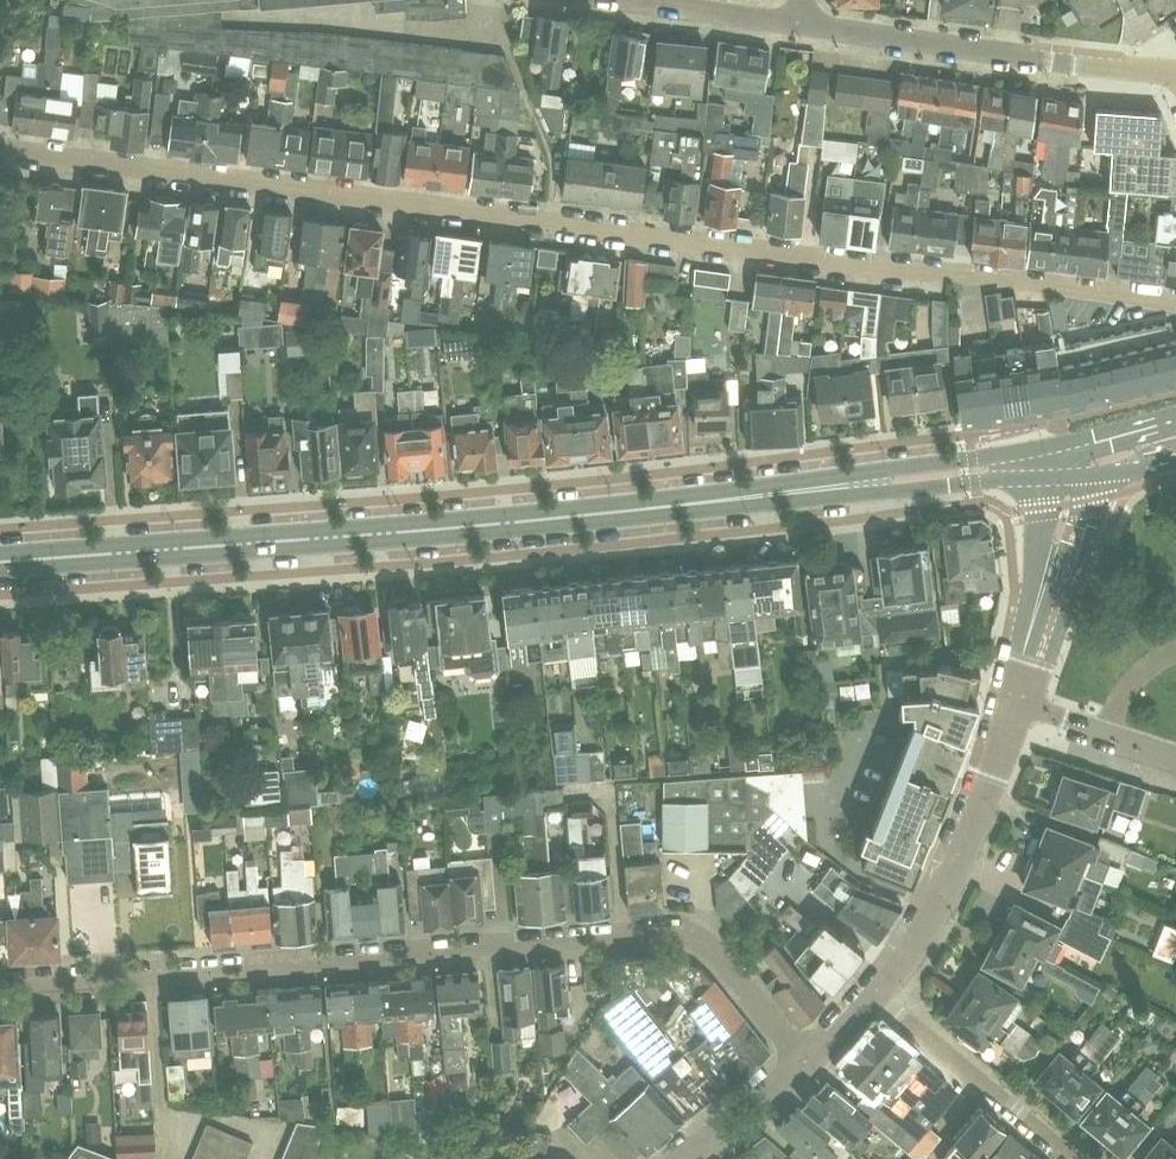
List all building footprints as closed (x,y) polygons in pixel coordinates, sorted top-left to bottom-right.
[(92,2),(91,5),(90,17),(127,14),(220,6),(239,5),(239,6),(309,0),(83,0),(92,2)] [(406,5),(407,14),(421,15),(419,0),(405,0),(406,5)] [(421,15),(435,16),(433,0),(419,0),(421,15)] [(435,16),(449,14),(448,0),(433,0),(435,16)] [(449,14),(467,13),(466,0),(448,0),(449,14)] [(969,0),(945,0),(943,7),(946,7),(948,11),(955,12),(958,9),(967,11),(969,0)] [(967,11),(976,12),(978,15),(985,16),(988,14),(990,14),(993,0),(969,0),(967,11)] [(1087,19),(1117,0),(1075,0),(1087,19)] [(90,17),(91,5),(66,2),(64,14),(90,17)] [(554,12),(544,10),(543,14),(538,13),(533,50),(548,52),(543,81),(560,84),(569,17),(553,15),(554,12)] [(49,74),(61,76),(63,63),(58,62),(63,26),(48,24),(46,43),(47,43),(45,60),(39,59),(36,81),(22,79),(23,74),(7,72),(3,96),(16,98),(12,126),(43,130),(49,74)] [(275,29),(271,57),(286,59),(290,30),(275,29)] [(616,113),(619,95),(622,71),(639,74),(643,48),(645,48),(648,32),(630,29),(629,33),(615,31),(602,111),(616,113)] [(290,30),(286,59),(299,61),(303,30),(290,30)] [(303,30),(299,61),(313,62),(317,31),(303,30)] [(317,31),(313,62),(321,64),(326,64),(331,32),(327,32),(317,31)] [(331,32),(326,64),(340,66),(344,34),(331,32)] [(344,34),(340,66),(346,67),(354,68),(358,35),(344,34)] [(358,35),(354,68),(367,70),(371,37),(358,35)] [(371,37),(367,70),(381,71),(385,38),(371,37)] [(385,38),(381,71),(382,72),(394,73),(399,40),(385,38)] [(677,92),(682,42),(659,39),(653,89),(677,92)] [(399,40),(394,73),(396,73),(408,75),(412,42),(399,40)] [(160,73),(164,43),(145,41),(142,71),(160,73)] [(737,99),(746,45),(720,41),(714,78),(728,81),(725,97),(737,99)] [(412,42),(408,75),(416,76),(422,77),(426,43),(412,42)] [(682,42),(677,92),(701,94),(706,44),(682,42)] [(426,43),(422,77),(435,78),(439,45),(426,43)] [(439,45),(435,78),(445,80),(449,80),(453,47),(439,45)] [(764,93),(765,87),(771,49),(746,45),(737,99),(745,101),(745,112),(755,114),(752,129),(770,131),(773,95),(764,93)] [(215,70),(218,50),(186,46),(184,66),(215,70)] [(453,47),(449,80),(462,82),(467,48),(453,47)] [(467,48),(462,82),(476,84),(480,50),(467,48)] [(480,50),(476,84),(477,84),(489,85),(494,51),(480,50)] [(494,51),(489,85),(518,89),(519,89),(506,53),(494,51)] [(276,163),(287,70),(288,62),(271,60),(268,89),(275,90),(271,121),(251,119),(246,159),(276,163)] [(340,66),(326,64),(321,64),(316,101),(330,103),(333,84),(344,86),(346,67),(340,66)] [(112,127),(111,141),(143,145),(148,107),(147,107),(151,76),(135,74),(131,105),(117,103),(117,96),(96,93),(99,70),(85,69),(81,99),(95,101),(92,124),(112,127)] [(813,69),(808,100),(824,102),(829,71),(813,69)] [(290,124),(296,81),(297,72),(287,70),(276,163),(304,166),(309,126),(290,124)] [(914,134),(921,75),(902,71),(898,111),(906,113),(902,132),(914,134)] [(391,107),(396,73),(394,73),(382,72),(375,128),(377,128),(371,175),(398,179),(405,131),(388,129),(391,107)] [(839,73),(835,101),(849,103),(853,75),(839,73)] [(59,94),(61,76),(49,74),(43,130),(72,134),(77,96),(59,94)] [(853,75),(849,103),(863,105),(867,77),(853,75)] [(936,118),(940,78),(921,75),(914,134),(913,141),(911,154),(921,156),(928,117),(936,118)] [(443,99),(445,80),(435,78),(422,77),(416,76),(414,95),(428,97),(443,99)] [(867,77),(863,105),(867,106),(877,107),(881,78),(867,77)] [(881,78),(877,107),(890,109),(894,80),(881,78)] [(957,104),(959,81),(940,78),(936,118),(943,119),(938,146),(936,146),(936,158),(949,159),(950,150),(952,141),(957,104)] [(462,82),(449,80),(445,80),(443,99),(474,103),(477,84),(476,84),(462,82)] [(957,104),(952,141),(963,143),(966,123),(975,125),(978,85),(959,81),(957,104)] [(474,103),(473,111),(476,111),(480,112),(496,114),(519,117),(519,115),(518,89),(489,85),(477,84),(474,103)] [(985,85),(980,124),(997,126),(995,143),(991,142),(988,164),(992,165),(1004,167),(1005,144),(1010,89),(985,85)] [(1032,131),(1036,94),(1010,89),(1005,144),(1004,167),(1011,167),(1016,129),(1032,131)] [(204,153),(211,92),(199,90),(198,98),(182,96),(179,112),(172,111),(167,148),(204,153)] [(211,92),(204,153),(238,158),(242,121),(218,117),(222,93),(211,92)] [(603,95),(588,92),(586,107),(600,110),(603,95)] [(545,104),(566,107),(567,97),(547,94),(545,104)] [(1060,157),(1064,99),(1043,95),(1039,135),(1048,137),(1043,182),(1051,182),(1060,157)] [(1079,143),(1084,102),(1064,99),(1060,157),(1051,182),(1066,183),(1071,141),(1079,143)] [(808,100),(802,141),(823,144),(826,103),(824,102),(808,100)] [(698,102),(696,117),(675,115),(674,130),(704,134),(705,123),(707,103),(698,102)] [(566,107),(545,104),(539,103),(550,127),(563,129),(566,107)] [(705,123),(730,126),(731,123),(723,122),(725,104),(707,103),(705,123)] [(888,143),(888,138),(890,109),(877,107),(867,106),(863,132),(868,132),(867,140),(888,143)] [(1163,112),(1096,107),(1093,148),(1112,149),(1109,186),(1170,191),(1175,191),(1175,186),(1175,151),(1160,150),(1163,112)] [(616,113),(602,111),(599,110),(598,116),(599,116),(598,128),(623,132),(624,126),(623,126),(625,114),(616,113)] [(599,116),(598,116),(573,113),(572,124),(598,128),(599,116)] [(674,130),(675,115),(656,113),(655,118),(656,118),(655,128),(674,130)] [(470,188),(499,192),(506,131),(516,132),(519,117),(496,114),(494,127),(494,132),(487,131),(484,150),(475,149),(470,188)] [(656,118),(655,118),(625,114),(623,126),(624,126),(654,131),(655,128),(656,118)] [(432,183),(438,141),(423,139),(425,125),(413,123),(411,137),(409,137),(404,179),(432,183)] [(729,133),(730,126),(705,123),(704,134),(705,134),(703,150),(708,151),(715,152),(706,220),(734,224),(740,186),(726,184),(728,170),(730,155),(755,158),(758,136),(729,133)] [(342,131),(332,129),(314,127),(308,167),(337,171),(342,131)] [(670,162),(671,161),(674,130),(655,128),(654,131),(650,160),(670,162)] [(693,218),(704,134),(674,130),(671,161),(683,162),(681,177),(669,176),(664,214),(693,218)] [(371,134),(352,132),(342,131),(337,171),(365,174),(371,134)] [(506,131),(499,192),(529,195),(529,192),(532,162),(533,156),(514,154),(516,133),(516,132),(506,131)] [(839,157),(840,139),(824,137),(823,155),(839,157)] [(911,154),(913,141),(888,138),(888,143),(887,151),(894,152),(911,154)] [(468,145),(450,142),(438,141),(432,183),(462,187),(468,145)] [(810,143),(802,142),(800,160),(808,161),(810,143)] [(587,204),(593,157),(568,154),(563,192),(577,194),(576,202),(587,204)] [(923,156),(906,154),(904,167),(921,169),(923,156)] [(940,159),(923,156),(921,169),(920,183),(920,186),(933,187),(932,189),(937,190),(940,159)] [(613,199),(619,161),(593,157),(587,204),(598,205),(599,197),(613,199)] [(809,162),(790,160),(786,194),(772,192),(767,228),(801,233),(805,196),(804,196),(809,162)] [(974,163),(958,160),(955,190),(972,191),(972,190),(974,163)] [(619,161),(613,199),(628,201),(627,209),(638,211),(639,202),(640,203),(645,164),(619,161)] [(974,163),(972,190),(990,191),(992,165),(988,164),(974,163)] [(1033,173),(1018,172),(1017,187),(1032,188),(1033,173)] [(847,239),(852,199),(855,179),(828,176),(820,235),(847,239)] [(852,199),(847,239),(874,243),(879,203),(879,202),(881,183),(869,182),(855,179),(852,199)] [(78,186),(63,184),(60,183),(58,180),(53,180),(51,182),(39,181),(34,216),(49,218),(45,250),(70,253),(74,216),(59,214),(60,206),(75,207),(78,186)] [(919,186),(920,183),(910,181),(907,205),(894,204),(889,245),(912,248),(919,186)] [(96,253),(105,186),(83,183),(78,218),(90,220),(85,252),(96,253)] [(120,236),(121,224),(126,189),(105,186),(96,253),(105,254),(108,235),(120,236)] [(919,186),(912,248),(953,253),(955,238),(967,240),(971,213),(929,208),(932,187),(919,186)] [(1000,242),(999,259),(1024,262),(1030,189),(1018,188),(1015,220),(1006,219),(1004,243),(1000,242)] [(1055,224),(1056,209),(1058,189),(1041,188),(1034,197),(1044,198),(1043,222),(1031,221),(1028,263),(1051,266),(1055,224)] [(1175,191),(1170,191),(1169,212),(1159,211),(1155,240),(1151,240),(1150,243),(1122,240),(1121,254),(1119,254),(1116,275),(1165,281),(1165,282),(1175,283),(1175,191)] [(154,275),(164,194),(154,192),(152,195),(147,195),(146,203),(141,202),(136,233),(149,235),(144,274),(154,275)] [(1076,227),(1075,227),(1077,193),(1067,192),(1066,210),(1056,209),(1055,224),(1051,266),(1072,269),(1076,227)] [(1105,225),(1122,227),(1125,227),(1128,194),(1108,192),(1105,225)] [(178,263),(181,239),(186,208),(180,207),(181,199),(176,199),(174,195),(164,194),(154,275),(154,276),(163,278),(165,262),(178,263)] [(204,202),(191,201),(182,266),(197,268),(201,240),(212,241),(217,204),(214,204),(212,200),(206,199),(204,202)] [(1004,243),(1006,219),(988,217),(990,201),(976,199),(972,256),(999,259),(1000,242),(1004,243)] [(216,260),(229,262),(230,255),(244,257),(245,242),(251,206),(225,202),(216,260)] [(291,212),(261,207),(253,266),(267,268),(268,261),(284,263),(291,212)] [(311,301),(315,279),(324,219),(315,217),(314,215),(307,213),(305,216),(304,216),(302,216),(296,254),(298,254),(297,265),(306,266),(306,270),(302,300),(280,297),(276,320),(308,323),(311,301)] [(324,219),(315,279),(325,281),(328,258),(340,260),(345,222),(341,221),(340,218),(334,217),(332,220),(324,219)] [(383,333),(387,301),(391,269),(376,267),(382,227),(368,225),(368,222),(354,220),(354,224),(351,223),(345,265),(360,266),(356,291),(362,292),(360,315),(368,316),(366,331),(383,333)] [(419,321),(425,272),(430,233),(416,231),(413,228),(408,227),(405,230),(400,229),(395,268),(409,269),(407,283),(412,283),(410,297),(404,296),(401,320),(419,321)] [(1076,227),(1072,269),(1104,273),(1107,230),(1076,227)] [(447,323),(459,234),(436,231),(431,266),(443,268),(435,323),(447,323)] [(456,324),(461,294),(464,271),(476,272),(480,237),(459,234),(447,323),(456,324)] [(501,327),(512,241),(490,238),(485,274),(497,276),(490,326),(501,327)] [(519,313),(514,302),(518,278),(529,280),(534,245),(512,241),(501,327),(529,330),(531,314),(519,313)] [(539,248),(537,266),(556,269),(558,251),(539,248)] [(584,332),(594,256),(569,252),(567,269),(562,268),(560,286),(564,286),(564,288),(575,289),(572,312),(535,307),(533,326),(584,332)] [(600,292),(615,294),(619,259),(594,256),(584,332),(595,334),(600,292)] [(621,303),(644,305),(648,260),(625,257),(621,303)] [(648,260),(647,276),(674,279),(676,264),(648,260)] [(776,353),(786,274),(757,270),(753,303),(771,306),(765,352),(774,353),(776,353)] [(11,273),(9,290),(31,291),(32,274),(11,273)] [(66,277),(32,274),(33,291),(64,294),(66,277)] [(787,354),(791,328),(793,308),(812,311),(816,278),(786,274),(776,353),(786,354),(787,354)] [(92,278),(79,277),(76,295),(89,296),(92,278)] [(95,296),(110,298),(125,299),(126,280),(97,277),(95,296)] [(151,301),(152,292),(140,291),(141,285),(131,284),(129,299),(151,301)] [(850,288),(822,285),(820,299),(848,303),(850,288)] [(174,290),(153,287),(151,301),(167,303),(172,303),(174,290)] [(869,370),(879,369),(877,353),(876,344),(882,293),(850,289),(848,302),(867,304),(863,334),(863,355),(841,358),(848,414),(864,412),(864,410),(874,409),(869,370)] [(206,311),(208,295),(178,291),(176,307),(206,311)] [(902,407),(919,405),(911,349),(890,352),(889,338),(895,338),(901,295),(882,293),(876,344),(877,353),(879,369),(888,368),(893,407),(902,406),(902,407)] [(26,294),(9,295),(11,328),(28,326),(27,313),(26,294)] [(220,313),(222,297),(208,295),(206,311),(220,313)] [(112,333),(110,298),(95,296),(91,297),(93,334),(112,333)] [(238,304),(236,315),(265,318),(267,299),(239,296),(238,304)] [(728,327),(745,329),(749,298),(732,296),(728,327)] [(129,299),(125,299),(110,298),(112,333),(113,349),(170,345),(167,303),(151,301),(129,299)] [(949,301),(935,299),(934,333),(948,333),(949,301)] [(1049,301),(1054,330),(1069,327),(1064,299),(1049,301)] [(311,301),(308,323),(337,327),(339,304),(311,301)] [(1048,310),(1038,312),(1042,337),(1052,335),(1052,332),(1048,313),(1048,310)] [(1053,341),(1065,404),(1094,397),(1139,387),(1175,378),(1175,338),(1174,330),(1172,321),(1055,345),(1055,341),(1054,342),(1054,341),(1053,341)] [(959,324),(949,324),(950,344),(960,344),(959,324)] [(415,339),(415,325),(407,325),(407,339),(415,339)] [(262,346),(261,326),(238,328),(240,347),(262,346)] [(289,350),(307,349),(305,327),(287,329),(289,350)] [(565,334),(557,335),(557,342),(562,346),(563,352),(567,352),(565,334)] [(689,358),(690,336),(676,335),(675,356),(675,363),(641,367),(644,392),(651,448),(665,446),(668,449),(675,448),(678,445),(682,444),(677,401),(677,400),(675,386),(687,386),(686,370),(686,357),(689,358)] [(461,357),(459,339),(445,340),(447,359),(461,357)] [(794,355),(806,356),(808,342),(795,341),(794,355)] [(1053,341),(1023,346),(1035,411),(1038,410),(1065,404),(1053,341)] [(911,349),(919,405),(935,403),(935,402),(944,400),(939,361),(949,360),(947,345),(926,347),(911,349)] [(1023,346),(994,350),(1005,415),(1035,411),(1023,346)] [(582,347),(567,349),(569,368),(569,369),(584,367),(582,347)] [(225,365),(228,401),(243,400),(239,348),(219,349),(220,366),(225,365)] [(831,416),(848,414),(841,358),(840,350),(813,353),(809,378),(817,377),(822,416),(831,415),(831,416)] [(970,352),(953,356),(955,374),(964,421),(965,422),(974,421),(1005,415),(994,350),(971,354),(970,352)] [(774,353),(765,352),(759,352),(760,388),(745,389),(746,398),(744,398),(746,440),(775,438),(773,373),(774,353)] [(786,354),(776,353),(774,353),(773,373),(775,438),(803,437),(801,396),(800,396),(800,386),(786,387),(785,376),(786,354)] [(532,358),(522,359),(523,374),(534,373),(532,358)] [(584,367),(569,369),(572,387),(578,451),(587,450),(588,453),(596,452),(599,455),(603,455),(606,451),(610,451),(606,407),(589,409),(587,385),(584,367)] [(686,370),(687,386),(688,409),(694,409),(695,426),(728,425),(727,378),(709,378),(708,369),(686,370)] [(376,418),(375,408),(385,408),(384,388),(385,371),(364,390),(356,390),(357,406),(340,407),(344,466),(346,466),(346,473),(363,471),(363,465),(376,464),(373,418),(376,418)] [(541,436),(540,436),(534,377),(522,378),(524,392),(506,394),(508,416),(506,417),(508,431),(493,432),(495,450),(509,449),(510,460),(512,460),(514,460),(516,464),(526,463),(527,459),(529,459),(528,458),(543,456),(541,436)] [(314,396),(311,396),(310,386),(297,387),(299,409),(304,409),(305,415),(295,416),(296,440),(302,440),(304,469),(321,468),(325,472),(333,471),(336,467),(339,467),(336,421),(316,423),(314,396)] [(409,389),(416,469),(430,467),(433,471),(439,471),(440,466),(445,466),(440,413),(424,415),(422,387),(409,389)] [(559,403),(544,404),(545,413),(549,457),(552,456),(556,459),(561,459),(563,455),(568,455),(568,452),(578,451),(572,387),(558,388),(559,403)] [(404,470),(416,469),(409,389),(397,390),(399,418),(384,419),(388,471),(393,471),(396,475),(402,474),(404,470)] [(99,391),(80,392),(81,414),(50,416),(55,481),(58,481),(58,482),(62,481),(69,486),(75,481),(79,480),(87,479),(93,483),(99,478),(105,478),(99,391)] [(636,449),(651,448),(644,392),(614,396),(615,407),(614,407),(619,451),(625,450),(627,453),(633,453),(636,449)] [(491,418),(490,403),(474,404),(475,412),(453,415),(458,466),(479,463),(482,467),(487,467),(490,462),(496,461),(495,450),(493,432),(491,418)] [(288,470),(283,411),(269,412),(270,427),(248,429),(251,474),(254,474),(257,478),(262,478),(264,472),(288,470)] [(234,475),(230,425),(229,412),(179,414),(184,479),(186,478),(189,483),(201,482),(204,477),(234,475)] [(156,414),(140,415),(140,428),(126,429),(127,446),(129,445),(131,476),(132,476),(132,478),(135,478),(139,481),(149,481),(151,476),(152,476),(152,474),(172,473),(170,442),(172,442),(171,425),(157,427),(156,414)] [(990,525),(990,524),(982,517),(971,518),(961,519),(961,520),(945,522),(944,529),(950,575),(944,575),(947,601),(965,598),(962,574),(975,572),(977,586),(998,584),(990,525)] [(873,596),(873,598),(877,630),(880,630),(881,640),(940,632),(937,608),(926,609),(924,591),(933,589),(930,572),(922,573),(920,563),(931,561),(928,546),(918,547),(918,546),(901,548),(880,550),(885,594),(873,596)] [(750,563),(756,627),(776,625),(774,608),(802,605),(797,558),(750,563)] [(829,567),(806,569),(815,643),(818,643),(818,640),(820,639),(820,638),(837,637),(839,652),(860,649),(858,633),(877,630),(873,598),(862,600),(861,591),(862,590),(867,584),(865,568),(860,564),(851,565),(851,564),(850,564),(844,560),(833,562),(829,567)] [(760,662),(756,627),(750,563),(723,565),(734,664),(760,662)] [(723,565),(697,568),(704,637),(716,636),(720,666),(734,664),(723,565)] [(705,649),(704,637),(697,568),(670,571),(677,639),(690,638),(690,639),(694,638),(698,677),(708,676),(705,649)] [(677,640),(677,639),(670,571),(643,573),(650,642),(664,640),(666,666),(680,665),(677,640)] [(650,643),(650,642),(643,573),(616,576),(623,645),(636,643),(636,644),(650,643)] [(623,646),(623,645),(616,576),(589,579),(596,648),(597,656),(624,653),(623,646)] [(589,579),(562,582),(569,651),(571,663),(597,659),(597,656),(596,648),(589,579)] [(556,653),(569,651),(562,582),(535,586),(543,655),(543,656),(556,654),(556,653)] [(528,657),(543,655),(535,586),(504,590),(512,660),(528,657)] [(507,644),(496,645),(495,637),(490,637),(485,593),(427,598),(430,622),(441,621),(443,642),(439,642),(442,665),(466,663),(467,671),(471,670),(472,671),(476,675),(491,673),(494,669),(494,668),(499,667),(498,663),(509,661),(507,644)] [(422,692),(434,691),(431,674),(430,674),(423,611),(422,611),(422,600),(411,602),(411,600),(410,601),(405,597),(396,598),(392,602),(390,603),(393,626),(384,626),(387,648),(395,647),(395,648),(398,647),(399,663),(415,661),(417,677),(420,677),(422,692)] [(809,604),(794,606),(796,632),(811,630),(809,604)] [(349,667),(370,665),(381,664),(375,608),(362,609),(358,606),(346,607),(342,611),(346,653),(347,653),(349,667)] [(299,611),(308,690),(321,688),(318,664),(334,662),(329,608),(299,611)] [(231,701),(232,711),(249,710),(248,692),(243,692),(241,674),(257,673),(253,616),(250,616),(246,611),(237,612),(234,617),(224,618),(229,701),(231,701)] [(277,692),(308,690),(299,611),(270,614),(275,667),(277,692)] [(229,701),(224,618),(211,618),(207,613),(198,614),(194,620),(191,620),(195,677),(212,676),(214,712),(232,711),(231,701),(229,701)] [(93,687),(104,686),(124,684),(124,673),(131,672),(132,684),(147,683),(144,629),(121,631),(121,627),(116,623),(104,624),(100,629),(102,657),(91,658),(93,687)] [(961,623),(945,624),(947,642),(954,642),(963,641),(961,623)] [(20,630),(3,632),(7,689),(17,688),(15,673),(28,672),(29,687),(48,686),(46,646),(40,647),(38,630),(20,631),(20,630)] [(149,647),(150,656),(163,656),(163,646),(149,647)] [(806,667),(815,666),(814,656),(813,647),(804,648),(806,667)] [(652,664),(651,650),(642,651),(643,667),(652,666),(652,664)] [(913,707),(914,716),(871,825),(867,823),(860,841),(868,844),(861,860),(912,880),(930,834),(932,835),(941,811),(942,811),(953,784),(951,783),(969,736),(965,735),(965,733),(964,732),(963,734),(956,731),(963,716),(969,719),(970,720),(978,700),(975,699),(981,671),(937,661),(936,665),(902,668),(904,691),(901,691),(902,708),(913,707)] [(839,696),(837,681),(831,682),(821,683),(822,696),(823,698),(834,697),(839,696)] [(54,689),(55,704),(66,702),(64,688),(54,689)] [(152,752),(199,748),(197,715),(150,718),(152,752)] [(575,721),(549,723),(555,781),(579,780),(578,751),(575,721)] [(745,765),(742,743),(741,734),(726,736),(729,766),(745,765)] [(742,743),(745,765),(745,767),(772,763),(770,740),(742,743)] [(824,763),(823,746),(815,747),(807,747),(808,753),(808,764),(814,764),(824,763)] [(590,750),(592,779),(605,778),(603,749),(590,750)] [(663,751),(666,773),(692,771),(689,749),(663,751)] [(578,751),(579,780),(592,779),(590,750),(578,751)] [(609,755),(612,777),(638,775),(635,753),(609,755)] [(320,804),(319,787),(316,766),(296,768),(295,754),(281,756),(286,807),(312,805),(320,804)] [(709,755),(693,757),(695,772),(711,770),(709,755)] [(85,756),(57,758),(59,787),(60,788),(63,836),(64,850),(66,850),(67,862),(68,880),(115,876),(115,872),(114,864),(136,862),(136,870),(138,889),(137,889),(137,891),(140,891),(170,889),(173,889),(173,886),(167,819),(168,819),(168,817),(167,817),(133,820),(132,808),(110,810),(109,801),(108,785),(87,787),(85,756)] [(361,762),(360,756),(357,756),(350,757),(351,770),(351,775),(359,775),(362,775),(361,762)] [(46,787),(21,789),(25,838),(51,837),(63,836),(60,788),(59,787),(57,758),(44,759),(46,787)] [(254,768),(243,769),(246,799),(281,796),(278,766),(267,767),(268,778),(255,779),(254,768)] [(774,807),(792,825),(808,840),(803,769),(747,774),(747,778),(771,790),(767,799),(774,807)] [(439,788),(438,774),(427,775),(427,771),(410,773),(411,777),(400,778),(402,792),(439,788)] [(750,833),(760,821),(774,807),(767,799),(771,790),(747,778),(747,774),(664,780),(664,847),(748,847),(750,847),(750,833)] [(1138,814),(1143,799),(1147,787),(1121,778),(1117,791),(1065,774),(1059,790),(1057,791),(1055,793),(1052,802),(1053,804),(1055,806),(1054,809),(1107,826),(1113,806),(1138,814)] [(203,802),(202,784),(183,785),(184,803),(203,802)] [(7,786),(0,786),(0,816),(4,816),(9,816),(7,786)] [(320,804),(343,802),(342,786),(319,787),(320,804)] [(550,868),(547,832),(545,810),(564,809),(562,787),(531,789),(534,820),(535,833),(534,833),(535,845),(536,845),(543,918),(567,916),(562,867),(550,868)] [(505,823),(534,820),(531,789),(502,791),(503,801),(505,823)] [(484,811),(484,802),(483,792),(443,795),(445,814),(484,811)] [(505,827),(505,823),(503,801),(484,802),(484,811),(486,829),(505,827)] [(592,801),(573,802),(574,815),(593,813),(592,801)] [(312,805),(313,816),(324,816),(325,825),(345,823),(343,802),(320,804),(312,805)] [(313,821),(313,816),(312,805),(286,807),(288,823),(313,821)] [(266,824),(288,823),(286,807),(265,808),(266,823),(266,824)] [(760,821),(779,838),(792,825),(774,807),(760,821)] [(224,816),(225,832),(238,831),(237,815),(224,816)] [(213,833),(225,832),(224,816),(212,817),(213,833)] [(13,821),(2,822),(3,836),(3,840),(15,839),(13,821)] [(645,859),(642,831),(641,821),(621,823),(625,862),(629,910),(659,908),(658,892),(664,892),(661,858),(645,859)] [(779,838),(760,821),(750,833),(750,847),(750,850),(771,868),(789,848),(779,838)] [(1101,835),(1097,844),(1048,825),(1044,836),(1039,834),(1031,853),(1101,880),(1110,856),(1125,863),(1125,862),(1141,869),(1142,865),(1155,871),(1160,861),(1131,849),(1101,835)] [(536,845),(535,845),(534,833),(524,834),(527,870),(515,871),(520,919),(543,918),(536,845)] [(15,839),(3,840),(4,850),(16,849),(15,839)] [(577,915),(610,912),(607,874),(586,876),(583,844),(570,845),(577,915)] [(375,846),(376,850),(382,931),(406,929),(402,880),(390,881),(387,845),(375,846)] [(297,938),(293,858),(292,858),(292,848),(281,849),(283,884),(274,885),(275,900),(274,900),(277,940),(297,938)] [(17,867),(16,849),(4,850),(5,868),(17,867)] [(382,931),(376,850),(347,853),(349,876),(366,875),(367,887),(350,888),(353,934),(382,931)] [(750,850),(741,861),(760,884),(773,870),(771,868),(750,850)] [(350,888),(349,876),(347,853),(335,854),(338,886),(326,887),(330,936),(353,934),(350,888)] [(1090,910),(1101,880),(1031,853),(1024,871),(1029,873),(1024,884),(1081,906),(1075,919),(1098,930),(1112,936),(1118,923),(1090,910)] [(480,888),(495,887),(492,855),(449,859),(449,864),(454,919),(455,918),(483,916),(480,888)] [(293,858),(297,938),(318,937),(315,897),(314,897),(312,874),(305,875),(304,857),(293,858)] [(268,885),(259,886),(257,861),(247,861),(248,875),(249,886),(250,902),(249,902),(253,942),(272,941),(268,885)] [(747,898),(760,884),(741,861),(738,865),(729,875),(747,898)] [(456,923),(455,918),(454,919),(449,864),(407,868),(410,899),(424,898),(426,926),(456,923)] [(901,902),(856,885),(830,867),(822,878),(833,888),(847,899),(848,898),(856,905),(858,902),(887,924),(902,903),(901,902)] [(233,944),(253,942),(249,902),(250,902),(249,886),(240,887),(239,870),(228,871),(228,882),(230,905),(233,944)] [(31,876),(32,889),(36,956),(60,955),(57,914),(44,915),(42,875),(31,876)] [(715,885),(717,911),(731,921),(747,898),(729,875),(715,885)] [(876,940),(887,924),(858,902),(856,905),(848,898),(847,899),(833,888),(822,878),(813,888),(839,910),(838,911),(876,940)] [(12,958),(36,956),(32,889),(21,890),(23,916),(9,917),(12,958)] [(233,944),(230,905),(221,906),(220,890),(197,892),(200,925),(212,924),(213,946),(233,944)] [(1098,930),(1075,919),(1074,919),(1069,930),(1016,902),(1015,904),(1009,906),(1011,913),(1001,932),(1043,955),(1050,958),(1054,960),(1064,940),(1101,959),(1112,936),(1098,930)] [(808,938),(846,971),(865,949),(842,930),(841,932),(824,918),(808,938)] [(1154,952),(1173,960),(1175,952),(1175,926),(1166,922),(1154,952)] [(1043,955),(1001,932),(993,947),(990,946),(983,958),(986,960),(985,962),(1021,980),(1030,963),(1037,967),(1038,965),(1043,955)] [(833,987),(846,971),(808,938),(794,955),(821,988),(828,983),(833,987)] [(799,1023),(824,1000),(799,970),(800,969),(777,941),(764,952),(779,972),(767,982),(799,1023)] [(657,954),(611,959),(614,996),(632,985),(646,1003),(670,983),(659,969),(657,954)] [(742,1073),(771,1049),(714,978),(701,966),(678,956),(661,970),(683,997),(742,1073)] [(1047,970),(1060,977),(1064,968),(1065,966),(1054,960),(1050,958),(1046,967),(1047,970)] [(562,1028),(557,1028),(555,1003),(570,1002),(569,998),(573,995),(572,988),(568,986),(566,963),(535,966),(543,1053),(565,1051),(562,1028)] [(537,1034),(530,966),(499,969),(505,1033),(522,1031),(522,1035),(537,1034)] [(1022,1002),(1015,997),(1015,996),(980,971),(979,971),(976,969),(965,985),(968,987),(962,996),(1024,1040),(1031,1031),(1012,1018),(1022,1002)] [(478,970),(437,974),(443,1046),(445,1070),(467,1068),(464,1044),(461,1011),(482,1009),(478,970)] [(425,1059),(423,1038),(421,1015),(435,1013),(432,974),(405,977),(412,1060),(425,1059)] [(400,1061),(412,1060),(405,977),(379,979),(383,1018),(396,1017),(400,1061)] [(369,1019),(383,1018),(379,979),(354,981),(359,1043),(371,1042),(369,1019)] [(346,1044),(359,1043),(354,981),(327,983),(330,1022),(344,1021),(346,1044)] [(314,1068),(312,1047),(310,1024),(324,1023),(320,984),(293,986),(300,1064),(301,1070),(314,1068)] [(1116,990),(1108,984),(1102,991),(1110,997),(1116,990)] [(288,1065),(300,1064),(293,986),(267,988),(271,1028),(285,1026),(287,1050),(288,1065)] [(716,1093),(657,1018),(632,987),(601,1008),(655,1080),(684,1113),(693,1106),(695,1109),(716,1093)] [(258,1029),(271,1028),(267,988),(241,991),(249,1071),(261,1070),(258,1029)] [(236,1072),(249,1071),(241,991),(215,993),(218,1032),(232,1031),(236,1072)] [(208,994),(170,997),(174,1056),(213,1053),(208,994)] [(989,1034),(1016,1053),(1021,1056),(1025,1056),(1030,1055),(1034,1053),(1038,1050),(1024,1040),(962,996),(960,999),(957,997),(946,1012),(949,1015),(947,1017),(969,1033),(965,1039),(978,1048),(982,1042),(983,1042),(989,1034)] [(716,1093),(742,1073),(683,997),(657,1018),(716,1093)] [(152,1080),(149,1043),(147,999),(136,999),(137,1008),(118,1009),(121,1066),(139,1065),(140,1081),(152,1080)] [(97,1010),(68,1011),(73,1086),(82,1085),(81,1074),(88,1074),(87,1056),(101,1055),(100,1041),(102,1041),(100,1012),(97,1010)] [(28,1088),(23,1088),(24,1114),(42,1113),(40,1087),(44,1087),(43,1076),(43,1068),(62,1067),(61,1051),(60,1014),(29,1015),(30,1040),(26,1040),(28,1088)] [(24,1114),(23,1088),(22,1088),(22,1083),(21,1059),(21,1040),(18,1040),(17,1019),(4,1020),(0,1017),(0,1085),(9,1085),(11,1115),(12,1132),(25,1131),(24,1114)] [(1056,1096),(1113,1030),(1103,1022),(1071,1060),(1060,1051),(1037,1079),(1038,1081),(1036,1083),(1046,1091),(1048,1089),(1056,1096)] [(879,1027),(843,1067),(872,1092),(873,1092),(869,1097),(884,1110),(907,1129),(922,1111),(945,1084),(948,1080),(947,1080),(911,1050),(911,1049),(886,1027),(884,1026),(879,1027)] [(1089,1075),(1108,1054),(1122,1037),(1113,1030),(1056,1096),(1065,1103),(1062,1106),(1072,1114),(1074,1111),(1076,1113),(1100,1085),(1089,1075)] [(512,1039),(493,1041),(497,1083),(512,1082),(511,1070),(515,1070),(512,1039)] [(632,1062),(613,1080),(578,1046),(563,1071),(592,1099),(569,1122),(587,1142),(598,1131),(613,1118),(636,1142),(646,1132),(650,1136),(658,1127),(640,1108),(647,1102),(644,1098),(656,1087),(632,1062)] [(489,1061),(474,1062),(476,1077),(491,1076),(489,1061)] [(165,1067),(166,1077),(175,1076),(175,1066),(165,1067)] [(1103,1136),(1155,1075),(1146,1067),(1118,1100),(1107,1091),(1083,1119),(1085,1121),(1083,1123),(1092,1131),(1095,1129),(1103,1136)] [(1136,1115),(1155,1094),(1164,1082),(1155,1075),(1103,1136),(1112,1143),(1109,1146),(1119,1154),(1121,1151),(1123,1153),(1147,1125),(1136,1115)] [(807,1100),(806,1106),(865,1155),(873,1146),(856,1132),(870,1115),(828,1080),(817,1093),(811,1095),(807,1100)] [(897,1141),(908,1151),(909,1152),(911,1150),(930,1126),(957,1094),(945,1084),(922,1111),(907,1129),(897,1141)] [(684,1118),(656,1087),(644,1098),(647,1102),(640,1108),(658,1127),(650,1136),(646,1132),(636,1142),(613,1118),(598,1131),(624,1158),(632,1158),(643,1149),(647,1153),(684,1118)] [(186,1107),(184,1088),(168,1090),(169,1104),(186,1107)] [(303,1093),(304,1097),(305,1115),(328,1117),(333,1109),(332,1098),(310,1100),(309,1092),(303,1093)] [(252,1094),(235,1095),(235,1107),(252,1107),(252,1094)] [(297,1120),(306,1122),(306,1121),(304,1098),(277,1099),(279,1118),(297,1120)] [(799,1105),(777,1126),(815,1158),(835,1158),(838,1156),(821,1141),(829,1132),(799,1105)] [(364,1123),(363,1108),(363,1106),(336,1108),(337,1119),(364,1123)] [(389,1106),(368,1108),(369,1124),(390,1123),(389,1106)] [(1006,1127),(980,1106),(955,1136),(958,1139),(948,1151),(941,1158),(979,1158),(1006,1127)] [(415,1108),(391,1110),(393,1132),(416,1130),(415,1108)] [(884,1110),(874,1122),(897,1141),(907,1129),(884,1110)] [(419,1114),(420,1139),(420,1140),(437,1142),(445,1143),(444,1113),(419,1114)] [(522,1124),(505,1120),(504,1119),(504,1120),(503,1124),(501,1131),(500,1131),(498,1131),(496,1139),(497,1140),(500,1140),(499,1144),(499,1145),(500,1145),(503,1146),(502,1151),(502,1152),(503,1152),(504,1153),(507,1153),(507,1152),(508,1153),(512,1154),(513,1149),(513,1148),(514,1147),(514,1148),(515,1148),(516,1148),(519,1135),(522,1125),(522,1124)] [(101,1120),(85,1121),(86,1123),(87,1142),(102,1141),(102,1136),(101,1120)] [(306,1121),(306,1122),(297,1120),(290,1137),(316,1148),(326,1124),(306,1121)] [(208,1125),(203,1137),(224,1147),(229,1135),(208,1125)] [(909,1152),(918,1158),(922,1158),(942,1136),(931,1126),(930,1126),(911,1150),(909,1152)] [(550,1132),(528,1128),(512,1154),(538,1158),(545,1158),(550,1132)] [(1010,1131),(987,1158),(1024,1158),(1032,1150),(1010,1131)] [(771,1155),(778,1146),(765,1134),(750,1146),(766,1158),(767,1158),(771,1155)] [(229,1135),(224,1147),(248,1157),(253,1145),(229,1135)] [(118,1158),(156,1158),(155,1137),(117,1140),(118,1158)] [(203,1137),(197,1149),(219,1158),(224,1147),(203,1137)] [(284,1150),(306,1158),(311,1158),(316,1148),(290,1137),(284,1150)] [(1172,1146),(1161,1137),(1143,1158),(1175,1158),(1175,1142),(1172,1146)] [(77,1146),(67,1158),(110,1158),(77,1146)] [(219,1158),(220,1158),(247,1158),(248,1157),(224,1147),(219,1158)] [(193,1158),(219,1158),(197,1149),(193,1158)] [(281,1158),(306,1158),(284,1150),(281,1158)] [(1032,1150),(1024,1158),(1044,1158),(1032,1150)] [(902,1158),(918,1158),(909,1152),(908,1151),(902,1158)]
